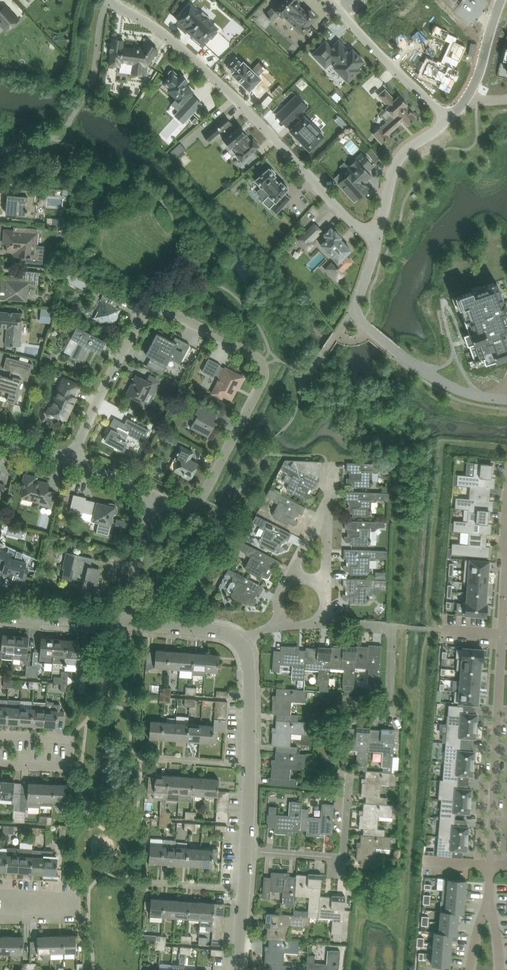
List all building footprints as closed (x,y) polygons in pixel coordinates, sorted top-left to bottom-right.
[(299,5),(299,4),(299,3),(299,2),(299,1),(298,1),(299,0),(280,0),(275,6),(277,8),(276,10),(283,17),(284,15),(298,27),(297,28),(301,31),(302,31),(304,33),(305,32),(306,34),(309,31),(307,30),(312,25),(313,24),(312,23),(312,24),(310,22),(315,16),(309,11),(307,13),(299,5)] [(7,30),(19,20),(6,6),(7,5),(1,10),(0,8),(0,23),(7,30)] [(191,5),(179,20),(189,28),(187,30),(195,36),(194,38),(200,43),(201,42),(202,43),(208,36),(211,39),(218,31),(216,29),(217,28),(209,20),(210,18),(203,12),(201,14),(191,5)] [(415,67),(415,68),(422,71),(423,71),(422,73),(440,82),(438,85),(438,86),(442,88),(442,89),(444,90),(444,89),(448,91),(449,91),(449,90),(454,80),(455,81),(456,79),(456,78),(455,78),(457,76),(458,76),(458,74),(457,73),(458,70),(459,69),(458,69),(455,68),(459,61),(460,60),(459,59),(462,54),(463,53),(462,53),(465,47),(466,46),(455,41),(457,37),(459,38),(459,37),(448,33),(449,31),(435,24),(431,33),(449,42),(441,61),(437,59),(435,65),(428,61),(427,64),(420,61),(420,60),(419,60),(418,60),(420,61),(417,68),(415,67)] [(124,40),(123,40),(114,39),(113,39),(113,40),(113,45),(111,45),(112,45),(111,50),(110,50),(110,51),(112,51),(110,64),(110,65),(111,65),(115,65),(115,66),(121,66),(120,65),(121,62),(134,64),(133,73),(133,74),(134,74),(142,75),(143,75),(142,75),(144,65),(148,65),(157,50),(158,50),(147,42),(146,43),(147,43),(144,48),(136,47),(136,46),(135,46),(135,49),(133,49),(133,48),(133,49),(125,48),(125,47),(124,47),(123,47),(123,41),(124,41),(124,40)] [(350,52),(339,40),(332,47),(326,41),(313,54),(326,68),(332,62),(336,66),(334,67),(348,82),(360,70),(357,68),(364,61),(353,49),(350,52)] [(228,66),(228,67),(229,67),(234,72),(233,74),(250,90),(261,79),(261,78),(268,71),(260,63),(252,70),(244,62),(242,63),(237,58),(237,57),(236,58),(229,66),(228,66)] [(169,76),(170,76),(164,83),(170,88),(168,90),(178,98),(177,99),(182,104),(182,103),(185,106),(185,105),(191,99),(188,96),(193,91),(185,84),(188,81),(181,75),(180,76),(175,71),(174,71),(174,70),(173,70),(172,70),(171,71),(170,71),(170,72),(169,72),(169,73),(169,74),(169,75),(169,76)] [(416,118),(406,106),(408,105),(400,96),(395,100),(385,89),(379,95),(388,106),(386,108),(394,116),(381,127),(381,126),(373,134),(379,140),(382,143),(389,136),(388,134),(404,120),(408,125),(416,118)] [(297,95),(283,109),(293,120),(295,118),(299,122),(290,130),(297,137),(297,138),(302,144),(303,143),(310,150),(324,136),(305,116),(301,113),(307,106),(297,95)] [(186,106),(181,112),(187,117),(192,111),(186,106)] [(217,125),(204,136),(209,142),(222,130),(228,136),(224,139),(223,140),(224,141),(224,140),(230,147),(230,148),(231,149),(231,148),(231,147),(233,146),(239,153),(243,149),(248,156),(255,150),(260,146),(254,139),(251,141),(246,135),(246,134),(244,132),(242,129),(240,126),(237,129),(231,122),(222,130),(217,124),(217,125)] [(181,143),(171,151),(176,157),(186,149),(181,143)] [(370,149),(366,153),(369,156),(374,151),(371,148),(370,149)] [(365,181),(372,175),(368,171),(374,165),(367,158),(363,153),(355,161),(348,167),(345,163),(340,167),(344,171),(343,171),(347,176),(339,183),(355,201),(361,196),(363,196),(366,193),(366,191),(369,189),(366,186),(366,184),(364,182),(365,181)] [(277,214),(291,199),(285,193),(289,189),(281,181),(280,183),(275,177),(277,176),(275,174),(276,173),(272,168),(271,169),(270,168),(265,171),(265,170),(258,176),(259,177),(257,179),(255,180),(262,188),(257,192),(264,200),(269,196),(276,202),(271,208),(277,214)] [(36,218),(37,204),(35,204),(36,190),(21,188),(20,196),(8,195),(6,213),(17,214),(17,217),(36,218)] [(54,218),(53,226),(64,227),(64,219),(54,218)] [(310,243),(322,231),(315,223),(307,231),(298,239),(303,245),(308,240),(310,243)] [(37,245),(39,233),(38,233),(38,229),(32,228),(14,226),(14,231),(5,230),(4,244),(8,244),(7,251),(15,252),(15,256),(19,257),(22,257),(21,262),(43,264),(45,246),(37,245)] [(341,237),(335,231),(335,232),(331,228),(326,233),(324,235),(328,239),(321,245),(338,262),(334,265),(338,269),(332,275),(338,281),(344,275),(342,272),(353,262),(346,255),(351,250),(340,238),(341,237)] [(40,272),(24,271),(23,278),(1,276),(0,290),(0,300),(6,300),(6,299),(27,300),(28,287),(38,288),(40,272)] [(87,291),(91,283),(67,273),(64,281),(87,291)] [(454,299),(477,365),(496,358),(497,360),(506,356),(506,287),(505,280),(483,288),(484,290),(472,294),(472,292),(454,299)] [(93,317),(93,318),(113,329),(120,316),(118,315),(121,309),(117,307),(115,308),(113,306),(115,301),(117,302),(117,301),(104,294),(101,300),(102,301),(97,310),(99,311),(97,316),(93,318),(93,317)] [(40,322),(51,323),(52,309),(42,308),(40,322)] [(22,321),(20,321),(20,313),(14,313),(14,311),(8,311),(8,312),(0,312),(0,327),(8,328),(7,334),(6,345),(20,347),(22,321)] [(99,353),(105,342),(105,341),(77,326),(71,337),(79,341),(70,357),(84,364),(92,349),(99,353)] [(146,354),(167,365),(171,358),(180,363),(190,344),(175,337),(173,341),(157,333),(146,354)] [(13,379),(2,376),(2,375),(0,375),(0,387),(2,387),(0,395),(0,396),(8,398),(7,400),(15,403),(22,379),(28,381),(33,364),(7,357),(4,369),(15,372),(13,379)] [(166,367),(150,359),(147,365),(147,366),(156,370),(162,374),(166,367)] [(209,359),(202,371),(215,378),(215,377),(220,379),(212,393),(222,399),(223,396),(232,400),(237,391),(234,390),(236,385),(237,386),(237,385),(238,385),(239,383),(240,384),(244,377),(226,367),(225,368),(221,366),(221,365),(209,359)] [(151,387),(157,390),(162,381),(150,375),(147,380),(144,379),(136,375),(135,378),(126,394),(143,403),(151,387)] [(66,420),(71,409),(76,398),(74,396),(79,385),(64,377),(54,397),(56,398),(52,408),(50,407),(48,411),(47,413),(48,415),(50,417),(52,417),(54,416),(55,414),(66,420)] [(217,414),(199,405),(193,418),(195,420),(191,428),(209,437),(216,423),(214,421),(217,414)] [(149,430),(137,423),(134,429),(125,424),(114,418),(111,425),(113,426),(111,429),(109,428),(107,432),(109,433),(106,439),(105,441),(112,445),(118,448),(117,449),(121,451),(122,449),(124,451),(128,443),(125,441),(128,435),(143,443),(149,430)] [(179,439),(168,434),(165,438),(176,444),(179,439)] [(190,478),(191,479),(199,464),(190,460),(194,453),(181,446),(173,459),(179,463),(175,471),(183,475),(184,477),(188,479),(190,478)] [(283,465),(281,469),(285,471),(286,469),(289,470),(288,472),(289,475),(292,477),(287,488),(288,491),(302,498),(304,496),(308,499),(311,498),(313,494),(308,492),(310,489),(310,490),(313,489),(314,487),(316,488),(320,480),(318,479),(319,477),(321,461),(294,460),(291,465),(285,462),(283,465)] [(373,473),(377,473),(379,471),(388,471),(388,464),(379,464),(348,463),(347,471),(350,471),(350,474),(352,475),(352,476),(352,479),(347,478),(347,482),(349,484),(354,485),(354,487),(370,488),(373,485),(373,481),(373,473)] [(491,488),(495,488),(496,477),(492,477),(493,464),(475,463),(474,476),(458,474),(457,485),(473,487),(473,486),(491,488)] [(50,484),(41,482),(35,481),(36,477),(25,475),(23,487),(25,487),(22,497),(45,503),(44,505),(51,507),(55,492),(48,491),(50,484)] [(456,497),(455,508),(469,509),(471,510),(471,509),(489,510),(489,511),(493,511),(494,500),(490,500),(491,488),(473,486),(473,487),(471,486),(470,498),(456,497)] [(306,507),(279,493),(270,489),(268,493),(275,497),(274,499),(275,502),(279,504),(273,514),(274,517),(288,525),(290,523),(294,525),(297,524),(299,521),(294,518),(296,516),(299,515),(300,513),(302,514),(306,507)] [(376,502),(378,500),(378,493),(347,492),(346,500),(349,500),(349,503),(350,504),(351,505),(351,508),(346,507),(346,511),(348,513),(353,514),(353,516),(369,517),(372,514),(372,502),(376,502)] [(99,523),(96,533),(109,536),(114,516),(117,514),(118,511),(118,509),(117,506),(115,504),(113,503),(110,503),(108,504),(107,504),(97,502),(97,503),(93,502),(93,501),(86,499),(87,497),(74,494),(70,511),(83,514),(83,512),(94,514),(92,521),(99,523)] [(450,523),(450,530),(454,531),(470,532),(488,533),(488,534),(492,534),(492,523),(488,523),(489,511),(489,510),(471,509),(471,510),(469,509),(468,521),(454,520),(454,523),(450,523)] [(292,534),(265,520),(256,515),(254,520),(261,524),(260,526),(261,528),(265,530),(259,541),(260,544),(275,552),(276,550),(280,552),(283,551),(285,548),(280,545),(282,543),(283,543),(285,542),(286,540),(288,541),(292,534)] [(371,531),(375,531),(377,529),(377,527),(385,527),(386,522),(377,522),(346,521),(345,529),(348,529),(348,532),(349,533),(350,533),(350,536),(345,536),(345,540),(347,542),(352,543),(352,545),(368,546),(371,543),(371,539),(371,531)] [(487,546),(488,534),(488,533),(470,532),(469,544),(453,543),(452,548),(452,554),(490,557),(491,546),(487,546)] [(251,546),(242,542),(240,547),(248,551),(246,553),(247,555),(251,557),(245,568),(246,571),(261,578),(262,576),(267,579),(269,578),(271,574),(267,572),(268,569),(269,570),(271,569),(272,567),(274,568),(278,560),(251,546)] [(26,562),(21,561),(23,553),(9,547),(8,552),(2,551),(0,557),(0,565),(4,566),(3,570),(2,573),(5,574),(9,575),(10,571),(14,573),(13,579),(25,582),(28,569),(25,568),(26,562)] [(344,565),(344,569),(346,571),(351,571),(351,574),(367,574),(370,572),(370,560),(374,560),(376,558),(387,558),(388,551),(376,551),(345,550),(344,558),(347,558),(347,560),(348,562),(349,562),(349,565),(344,565)] [(98,580),(100,573),(101,569),(91,567),(93,558),(67,552),(63,569),(65,569),(63,578),(71,580),(72,578),(85,581),(83,588),(96,591),(97,588),(98,587),(100,582),(98,580)] [(466,559),(465,570),(489,572),(489,561),(466,559)] [(238,573),(229,569),(226,573),(234,577),(233,579),(233,582),(231,582),(228,589),(228,591),(232,593),(231,594),(232,597),(247,605),(248,603),(253,605),(255,604),(257,601),(253,598),(254,596),(255,596),(257,595),(258,593),(261,594),(264,587),(238,573)] [(489,572),(465,570),(464,581),(469,581),(488,583),(489,572)] [(343,594),(343,598),(345,600),(350,600),(350,603),(366,603),(369,601),(369,599),(370,597),(369,597),(369,589),(373,589),(375,587),(387,588),(387,580),(386,580),(375,580),(344,579),(343,587),(346,587),(346,589),(347,591),(348,591),(348,594),(343,594)] [(488,583),(469,581),(468,592),(487,594),(488,583)] [(487,594),(468,592),(467,603),(464,602),(464,603),(487,605),(487,604),(486,604),(487,594)] [(487,605),(464,603),(463,614),(486,616),(487,605)] [(5,659),(13,659),(14,652),(16,635),(2,634),(1,643),(0,643),(0,658),(5,659)] [(14,652),(13,659),(20,660),(23,660),(26,663),(26,664),(27,664),(30,665),(31,652),(27,652),(28,636),(16,635),(14,652)] [(53,655),(54,638),(41,637),(40,652),(39,662),(53,663),(53,655)] [(66,656),(67,639),(54,638),(53,655),(53,663),(65,664),(66,656)] [(80,640),(67,639),(66,656),(65,664),(76,665),(75,680),(80,680),(84,681),(85,660),(86,650),(84,650),(84,648),(79,648),(80,640)] [(331,648),(330,666),(331,666),(345,667),(344,670),(344,676),(343,685),(343,690),(345,690),(354,691),(355,665),(356,647),(349,646),(344,646),(333,645),(333,647),(331,647),(331,648)] [(379,690),(382,645),(374,645),(373,649),(369,648),(369,647),(356,646),(356,647),(355,665),(369,666),(368,683),(370,684),(370,689),(371,689),(379,690)] [(306,650),(305,650),(295,649),(295,647),(281,646),(280,653),(273,652),(272,672),(280,672),(280,665),(294,665),(294,679),(304,680),(305,667),(306,650)] [(331,648),(318,647),(318,648),(306,647),(305,650),(306,650),(305,667),(319,668),(318,686),(320,686),(320,691),(329,692),(331,666),(330,666),(331,648)] [(463,659),(458,658),(458,659),(483,661),(484,649),(463,648),(463,659)] [(167,668),(168,651),(156,650),(155,667),(167,668)] [(180,669),(181,652),(168,651),(167,668),(180,669)] [(193,670),(194,653),(181,652),(180,669),(193,670)] [(205,671),(207,654),(194,653),(193,670),(192,674),(205,675),(205,671)] [(219,655),(207,654),(205,671),(218,672),(219,655)] [(483,661),(458,659),(457,669),(481,671),(482,661),(483,661)] [(480,682),(481,671),(457,669),(457,670),(462,670),(461,681),(480,682)] [(479,693),(480,682),(461,681),(460,691),(455,690),(455,691),(479,693)] [(279,714),(278,721),(298,722),(298,715),(291,715),(292,700),(306,701),(306,691),(276,689),(276,700),(273,700),(272,714),(279,714)] [(478,704),(479,693),(455,691),(454,702),(478,704)] [(20,707),(21,707),(21,701),(7,700),(7,706),(8,706),(6,724),(19,724),(20,707)] [(45,708),(46,708),(46,702),(32,701),(32,708),(33,708),(32,725),(44,726),(45,708)] [(63,720),(64,710),(61,709),(61,704),(53,703),(53,709),(46,708),(45,708),(44,726),(56,727),(57,719),(63,720)] [(448,724),(477,726),(477,714),(463,713),(464,706),(449,705),(448,724)] [(32,708),(21,707),(20,707),(19,724),(32,725),(33,708),(32,708)] [(346,716),(343,749),(357,750),(356,765),(358,765),(358,771),(366,771),(367,771),(369,751),(369,749),(368,749),(370,729),(370,728),(357,727),(357,729),(352,728),(353,716),(346,716)] [(226,732),(226,719),(214,719),(214,726),(201,725),(200,742),(213,742),(215,742),(216,742),(216,739),(218,739),(218,732),(226,732)] [(162,739),(163,722),(150,721),(149,738),(162,739)] [(306,723),(298,722),(278,721),(276,721),(275,732),(272,732),(271,746),(278,746),(278,753),(297,754),(297,747),(290,747),(291,732),(305,733),(306,723)] [(175,740),(176,723),(163,722),(162,739),(175,740)] [(187,741),(189,724),(176,723),(175,740),(187,741)] [(200,742),(201,725),(189,724),(187,741),(200,742)] [(477,726),(448,724),(446,743),(461,744),(462,737),(476,738),(477,726)] [(394,744),(395,730),(382,729),(382,730),(370,729),(368,749),(369,749),(369,751),(383,752),(382,767),(383,767),(383,772),(392,773),(394,744)] [(445,761),(474,763),(475,752),(461,751),(461,744),(446,743),(445,761)] [(289,778),(290,768),(304,769),(305,755),(297,754),(278,753),(276,752),(275,764),(272,764),(271,778),(273,778),(273,785),(296,786),(297,779),(289,778)] [(476,763),(474,763),(445,761),(443,779),(440,779),(440,780),(458,781),(459,774),(473,775),(473,771),(475,771),(476,763)] [(396,773),(392,773),(383,772),(367,771),(366,771),(365,783),(363,783),(361,796),(368,797),(368,803),(387,805),(387,804),(388,798),(380,797),(381,783),(395,784),(396,773)] [(167,792),(169,775),(156,774),(155,777),(150,777),(148,793),(154,793),(154,791),(167,792)] [(167,792),(167,800),(179,801),(180,793),(181,776),(169,775),(167,792)] [(192,794),(194,777),(181,776),(180,793),(192,794)] [(205,795),(206,778),(194,777),(192,794),(205,795)] [(219,779),(206,778),(205,795),(218,796),(218,791),(219,779)] [(2,781),(0,798),(13,799),(13,804),(20,804),(21,794),(14,793),(14,782),(9,782),(9,779),(3,779),(3,781),(2,781)] [(458,781),(440,780),(439,799),(471,801),(472,789),(458,788),(458,781)] [(20,804),(20,810),(26,811),(26,807),(40,807),(40,805),(41,784),(29,783),(29,785),(28,794),(21,794),(20,804)] [(53,801),(54,784),(41,784),(40,805),(53,806),(53,801)] [(67,785),(54,784),(53,801),(53,806),(71,806),(72,794),(67,794),(67,785)] [(440,818),(455,819),(456,812),(470,813),(471,801),(439,799),(442,799),(440,818)] [(300,828),(302,809),(302,802),(292,802),(291,816),(276,815),(276,807),(269,807),(269,815),(267,815),(267,823),(268,823),(268,826),(275,826),(274,833),(288,834),(288,831),(300,832),(300,828)] [(394,805),(387,804),(387,805),(368,803),(363,803),(363,815),(360,814),(359,828),(366,828),(365,835),(385,836),(385,829),(378,829),(379,814),(393,815),(394,805)] [(309,809),(302,809),(300,828),(306,829),(306,835),(320,836),(320,834),(332,834),(334,805),(324,804),(323,818),(308,817),(309,809)] [(455,819),(440,818),(439,836),(468,839),(469,827),(455,826),(455,819)] [(391,837),(385,836),(365,835),(361,835),(360,846),(358,846),(357,860),(364,860),(363,867),(382,869),(383,861),(375,861),(376,846),(390,847),(391,837)] [(468,839),(439,836),(437,855),(452,857),(453,849),(467,850),(468,839)] [(164,839),(163,846),(162,863),(175,864),(176,847),(176,840),(164,839)] [(162,863),(163,846),(150,846),(149,862),(162,863)] [(20,855),(20,848),(8,847),(7,854),(6,872),(19,872),(20,855)] [(187,865),(188,848),(176,847),(175,864),(187,865)] [(31,873),(33,850),(32,850),(32,849),(20,848),(20,855),(19,872),(31,873)] [(200,866),(201,849),(188,848),(187,865),(200,866)] [(214,850),(201,849),(200,866),(213,867),(214,850)] [(45,857),(45,851),(33,850),(31,873),(44,874),(45,857)] [(58,858),(53,857),(53,851),(45,851),(45,857),(44,874),(57,875),(58,858)] [(295,896),(296,878),(285,877),(285,874),(271,873),(271,880),(264,879),(262,898),(270,899),(270,891),(285,892),(284,906),(294,907),(295,896)] [(296,878),(295,896),(309,897),(307,917),(309,917),(309,918),(310,918),(319,918),(319,915),(320,896),(322,874),(314,874),(309,873),(308,875),(296,874),(296,878)] [(466,891),(467,880),(444,878),(443,889),(466,891)] [(465,902),(466,891),(443,889),(442,900),(465,902)] [(345,896),(338,896),(332,895),(332,897),(320,896),(319,915),(332,916),(331,934),(333,934),(333,939),(342,940),(345,896)] [(163,916),(164,899),(152,898),(150,915),(163,916)] [(176,917),(177,900),(164,899),(163,916),(176,917)] [(188,918),(190,901),(177,900),(176,917),(188,918)] [(464,913),(465,902),(442,900),(441,911),(464,913)] [(200,919),(202,902),(190,901),(188,918),(200,919)] [(218,904),(214,904),(215,903),(202,902),(200,919),(200,925),(207,925),(207,929),(212,930),(213,927),(213,921),(214,915),(224,916),(225,908),(224,908),(224,909),(218,908),(218,904)] [(458,923),(459,913),(464,913),(441,911),(440,922),(458,923)] [(309,926),(310,918),(309,918),(309,917),(307,917),(266,914),(265,927),(267,927),(266,939),(269,940),(287,940),(288,926),(305,928),(305,926),(309,926)] [(458,934),(458,923),(440,922),(439,932),(435,932),(458,934)] [(452,944),(453,934),(458,934),(435,932),(434,943),(452,944)] [(75,935),(62,936),(63,952),(76,952),(75,935)] [(10,936),(0,936),(0,953),(10,953),(10,936)] [(23,937),(10,936),(10,953),(23,953),(23,937)] [(31,941),(31,953),(43,953),(43,960),(51,960),(51,953),(51,936),(38,937),(38,941),(31,941)] [(63,952),(62,936),(51,936),(51,953),(63,952)] [(287,940),(269,940),(268,951),(265,951),(264,964),(271,965),(271,969),(290,969),(290,966),(283,965),(284,951),(298,952),(299,941),(287,940)] [(451,955),(452,944),(434,943),(433,954),(451,955)] [(306,966),(306,969),(338,969),(339,951),(329,950),(328,964),(314,963),(314,955),(306,955),(306,966)] [(450,966),(451,955),(433,954),(432,965),(450,966)]
